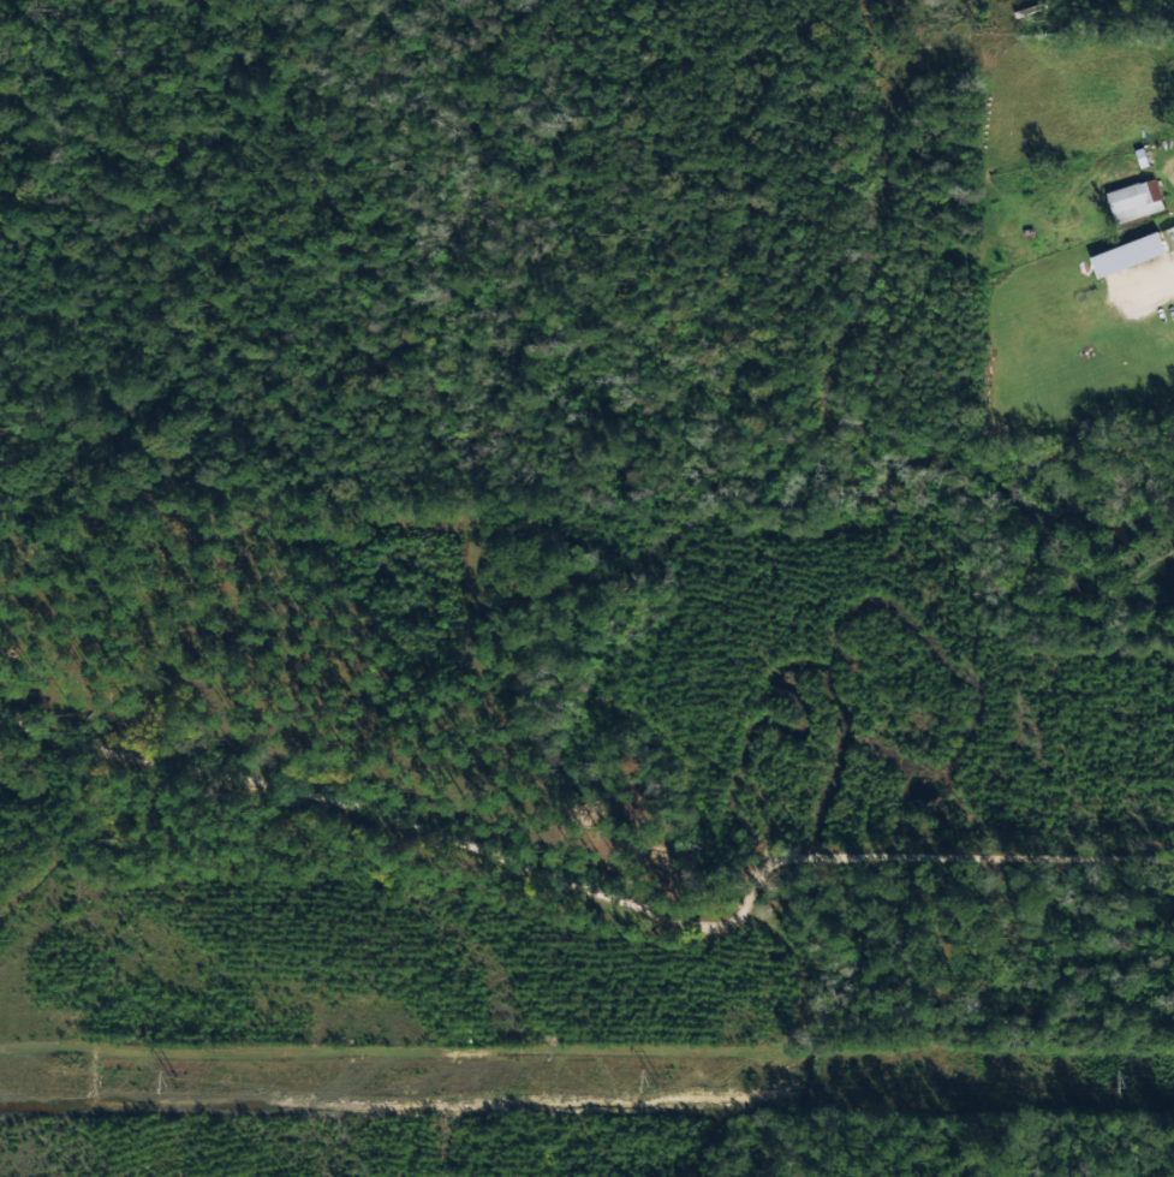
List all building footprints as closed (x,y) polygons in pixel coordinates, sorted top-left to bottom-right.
[(1164,208),(1155,176),(1106,191),(1115,223),(1164,208)] [(1171,248),(1173,247),(1173,224),(1163,228),(1171,248)] [(1090,255),(1098,277),(1166,251),(1157,230),(1090,255)]
